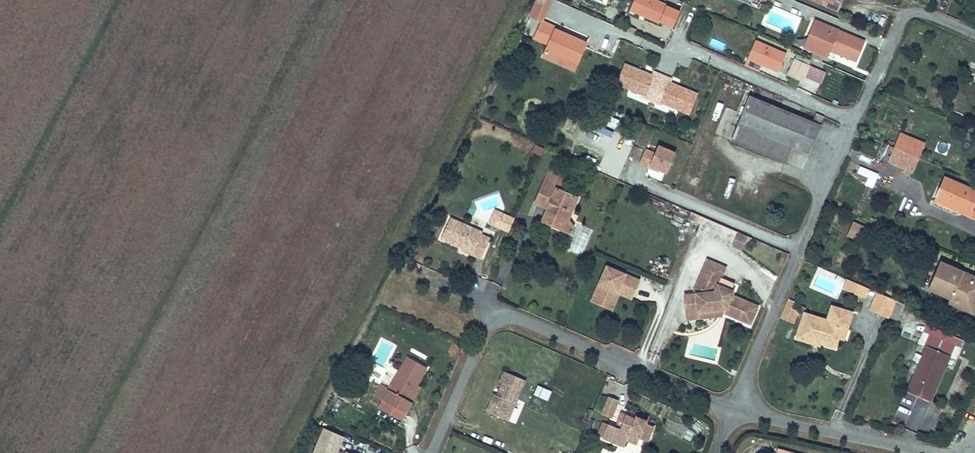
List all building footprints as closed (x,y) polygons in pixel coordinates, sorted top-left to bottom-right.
[(530,16),(542,21),(543,21),(553,0),(538,0),(530,16)] [(654,0),(634,0),(630,9),(673,28),(680,11),(654,0)] [(756,0),(738,0),(759,9),(759,7),(760,3),(759,2),(759,1),(756,0)] [(577,63),(585,43),(556,30),(557,27),(543,21),(542,21),(534,38),(549,44),(543,56),(555,62),(558,55),(577,63)] [(856,62),(865,42),(814,21),(809,34),(815,37),(810,50),(813,51),(823,56),(827,57),(830,50),(856,62)] [(810,50),(815,37),(809,34),(803,47),(810,50)] [(779,71),(786,54),(755,41),(745,65),(759,71),(762,64),(779,71)] [(821,62),(823,56),(813,51),(810,57),(821,62)] [(574,70),(577,63),(558,55),(555,62),(574,70)] [(802,82),(809,65),(795,59),(788,75),(802,82)] [(652,101),(663,75),(654,72),(652,75),(650,80),(641,77),(643,72),(625,64),(617,83),(644,94),(643,97),(652,101)] [(650,80),(652,75),(643,72),(641,77),(650,80)] [(689,113),(697,94),(678,87),(676,92),(668,88),(670,83),(671,79),(663,75),(652,101),(661,105),(662,102),(689,113)] [(678,87),(670,83),(668,88),(676,92),(678,87)] [(809,153),(820,126),(749,97),(745,107),(742,114),(732,140),(785,161),(791,146),(809,153)] [(614,149),(620,135),(610,131),(604,145),(614,149)] [(917,158),(923,144),(901,134),(895,148),(917,158)] [(531,152),(541,156),(544,148),(534,144),(531,152)] [(889,161),(895,148),(886,144),(880,158),(889,161)] [(666,172),(674,153),(658,146),(655,154),(646,149),(640,163),(654,169),(655,167),(660,170),(666,172)] [(911,171),(917,158),(895,148),(889,161),(911,171)] [(859,166),(856,173),(867,176),(864,185),(874,188),(878,171),(859,166)] [(568,221),(578,198),(559,190),(565,176),(550,169),(539,194),(551,199),(547,208),(542,221),(552,226),(560,223),(566,226),(568,221)] [(662,180),(664,173),(649,169),(647,175),(662,180)] [(739,195),(744,180),(739,178),(733,194),(739,195)] [(974,206),(974,191),(947,179),(943,186),(946,187),(945,190),(942,188),(939,187),(935,197),(944,200),(942,204),(958,211),(960,207),(962,209),(961,212),(971,216),(974,206)] [(547,208),(551,199),(539,194),(535,203),(547,208)] [(490,238),(482,234),(483,232),(450,218),(441,238),(462,248),(473,252),(472,255),(481,259),(490,238)] [(571,233),(574,226),(568,221),(566,226),(560,223),(552,226),(571,233)] [(860,237),(864,228),(853,223),(849,232),(860,237)] [(490,238),(493,231),(485,227),(483,232),(482,234),(490,238)] [(580,230),(571,251),(582,255),(590,235),(580,230)] [(742,249),(748,236),(738,232),(732,245),(742,249)] [(860,237),(849,232),(848,236),(859,240),(860,237)] [(741,299),(730,294),(735,283),(721,277),(725,267),(707,259),(700,274),(706,277),(699,293),(684,295),(686,313),(719,309),(721,306),(725,308),(723,312),(724,312),(750,324),(758,306),(747,302),(746,304),(740,301),(741,299)] [(974,297),(974,277),(972,276),(970,282),(966,280),(968,275),(940,263),(929,289),(950,298),(971,307),(974,297)] [(633,295),(639,280),(606,266),(591,301),(606,308),(613,291),(617,293),(618,289),(633,295)] [(869,288),(846,279),(843,288),(864,296),(864,295),(866,296),(869,288)] [(612,310),(619,294),(631,299),(633,295),(618,289),(617,293),(613,291),(606,308),(612,310)] [(887,316),(894,299),(878,292),(870,309),(887,316)] [(950,298),(948,303),(974,315),(974,311),(974,297),(971,307),(950,298)] [(793,323),(798,311),(792,309),(795,302),(788,299),(785,306),(780,318),(793,323)] [(896,320),(904,304),(894,299),(887,316),(896,320)] [(722,316),(724,312),(723,312),(725,308),(721,306),(719,309),(686,313),(687,320),(722,316)] [(827,321),(804,314),(803,317),(829,325),(834,308),(831,307),(827,321)] [(838,338),(841,329),(847,331),(852,313),(834,308),(829,325),(803,317),(796,339),(814,344),(816,339),(836,345),(838,338)] [(844,339),(847,331),(841,329),(838,338),(844,339)] [(954,345),(930,334),(924,346),(926,347),(949,357),(954,345)] [(836,345),(816,339),(814,344),(819,346),(820,343),(835,348),(836,345)] [(938,384),(949,357),(926,347),(907,390),(919,396),(921,391),(924,393),(928,392),(932,382),(938,384)] [(406,399),(414,384),(417,386),(417,385),(427,368),(407,357),(389,389),(387,393),(379,388),(374,396),(382,401),(405,414),(412,402),(406,399)] [(507,421),(525,380),(507,372),(507,373),(503,382),(500,388),(505,390),(502,397),(497,395),(494,394),(490,403),(494,405),(490,413),(507,421)] [(360,387),(349,380),(347,383),(358,390),(360,387)] [(930,400),(938,384),(932,382),(928,392),(924,393),(921,391),(919,396),(930,400)] [(353,399),(358,390),(347,383),(340,395),(349,401),(351,398),(353,399)] [(412,402),(420,387),(417,385),(417,386),(414,384),(406,399),(412,402)] [(533,393),(547,400),(552,391),(537,384),(533,393)] [(357,401),(362,392),(358,390),(353,399),(357,401)] [(611,418),(618,400),(609,396),(602,415),(611,418)] [(405,414),(382,401),(378,408),(401,421),(405,414)] [(588,423),(593,411),(587,409),(583,421),(588,423)] [(647,442),(654,426),(645,423),(646,421),(636,417),(635,419),(620,413),(617,420),(618,421),(622,423),(620,429),(616,427),(608,424),(604,433),(599,430),(597,436),(624,447),(627,440),(629,435),(639,439),(647,442)] [(604,433),(608,424),(602,422),(599,430),(604,433)] [(342,437),(324,429),(314,452),(336,452),(342,437)] [(637,444),(639,439),(629,435),(627,440),(637,444)]
